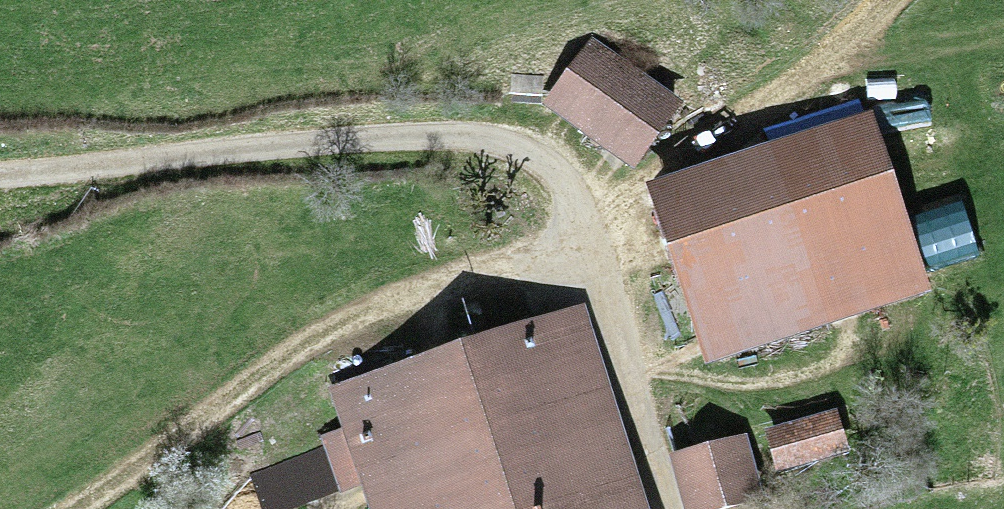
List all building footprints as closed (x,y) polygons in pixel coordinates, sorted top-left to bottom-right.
[(685,107),(594,41),(549,103),(639,169),(685,107)] [(932,287),(868,108),(646,187),(709,366),(932,287)] [(585,305),(331,387),(371,508),(652,508),(585,305)] [(672,456),(689,508),(717,508),(765,494),(745,432),(672,456)]
